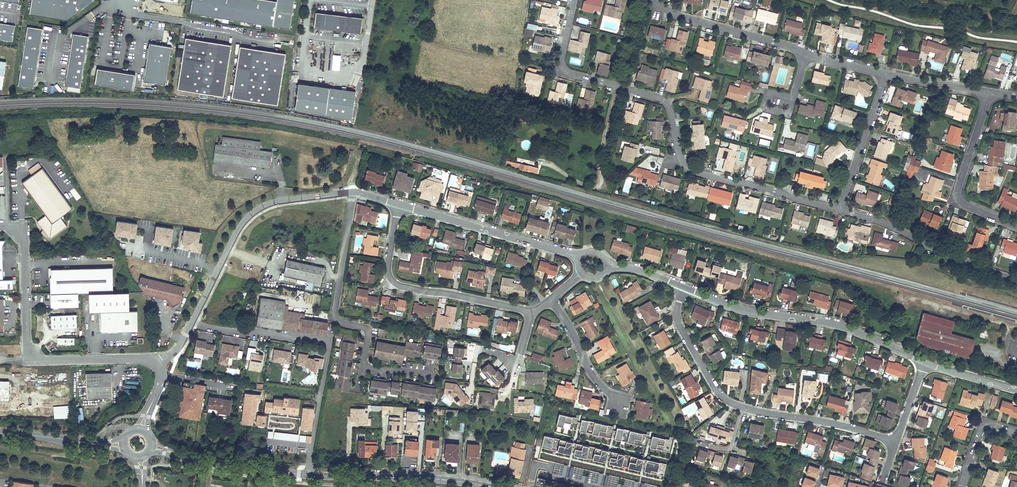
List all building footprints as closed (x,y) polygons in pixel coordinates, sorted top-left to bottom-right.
[(67,21),(93,2),(93,0),(32,0),(30,15),(67,21)] [(190,13),(290,29),(295,0),(277,0),(277,1),(268,0),(192,0),(190,13)] [(583,6),(589,8),(588,11),(594,12),(594,9),(596,9),(596,10),(600,11),(603,0),(586,0),(586,1),(584,1),(583,6)] [(607,15),(616,18),(618,11),(622,12),(623,12),(626,0),(617,0),(616,3),(617,3),(616,6),(610,5),(607,15)] [(722,0),(710,0),(708,9),(712,10),(712,9),(718,11),(719,10),(722,11),(722,12),(721,14),(726,15),(729,2),(722,0)] [(551,20),(557,21),(559,15),(557,15),(558,9),(551,7),(551,8),(542,6),(539,18),(544,19),(544,18),(546,19),(545,22),(550,23),(551,20)] [(732,6),(729,16),(742,19),(742,20),(747,22),(748,22),(749,18),(752,18),(753,12),(739,8),(732,6)] [(778,14),(758,9),(755,19),(775,24),(778,14)] [(337,15),(316,12),(314,28),(361,34),(363,18),(342,16),(337,15)] [(803,23),(787,19),(784,30),(790,32),(795,33),(795,34),(799,36),(799,35),(801,29),(803,23)] [(12,42),(14,25),(0,23),(0,40),(12,42)] [(831,26),(817,23),(814,33),(820,34),(821,33),(823,34),(823,35),(828,36),(827,43),(831,44),(835,29),(830,28),(831,26)] [(840,23),(838,34),(842,35),(842,36),(857,39),(857,41),(861,42),(864,29),(860,28),(859,29),(845,26),(845,25),(840,23)] [(648,36),(663,40),(666,29),(650,25),(648,36)] [(43,29),(28,26),(18,86),(34,89),(43,29)] [(524,28),(524,35),(532,36),(534,30),(532,29),(526,28),(524,28)] [(688,32),(679,30),(678,37),(677,40),(671,38),(669,49),(678,52),(679,45),(683,46),(684,46),(688,32)] [(590,33),(581,31),(579,38),(580,39),(579,41),(570,39),(567,50),(580,53),(582,46),(586,47),(587,48),(590,33)] [(80,88),(89,36),(73,34),(65,86),(80,88)] [(867,51),(880,54),(884,35),(875,34),(872,43),(869,43),(867,51)] [(544,49),(550,50),(552,44),(550,44),(552,38),(545,36),(544,38),(535,35),(533,46),(537,47),(539,47),(538,51),(543,52),(544,49)] [(202,40),(186,38),(177,89),(223,96),(231,45),(215,42),(214,49),(201,47),(202,40)] [(700,38),(696,51),(712,55),(715,44),(709,42),(703,41),(704,39),(700,38)] [(201,47),(214,49),(215,42),(202,40),(201,47)] [(928,54),(929,51),(935,53),(935,51),(937,52),(936,53),(934,60),(943,63),(948,48),(928,41),(927,42),(927,43),(922,42),(920,50),(924,51),(924,52),(928,54)] [(723,56),(738,60),(739,57),(747,59),(749,51),(750,50),(742,47),(742,48),(737,47),(737,48),(731,47),(726,45),(723,56)] [(256,49),(240,46),(232,98),(278,105),(286,54),(269,51),(268,57),(255,55),(256,49)] [(255,55),(268,57),(269,51),(256,49),(255,55)] [(909,64),(917,66),(919,54),(898,49),(896,60),(910,63),(909,64)] [(747,59),(747,61),(751,62),(751,61),(768,66),(770,56),(753,51),(753,52),(749,51),(747,59)] [(973,66),(975,67),(977,62),(975,61),(978,53),(970,51),(970,53),(963,51),(961,57),(966,59),(965,61),(964,61),(961,69),(964,70),(965,68),(965,66),(967,67),(967,69),(972,70),(973,66)] [(600,64),(609,66),(610,62),(609,62),(605,61),(607,54),(598,52),(595,63),(600,64)] [(994,70),(999,58),(991,56),(984,78),(991,80),(992,78),(994,78),(995,76),(1002,79),(1006,69),(1001,67),(999,72),(994,70)] [(337,71),(339,60),(331,59),(330,70),(337,71)] [(609,66),(600,64),(597,74),(607,76),(609,66)] [(648,82),(652,84),(651,86),(653,86),(658,71),(649,68),(649,67),(642,65),(640,71),(638,70),(637,76),(643,78),(642,81),(648,82)] [(666,68),(663,78),(669,80),(668,83),(666,90),(674,92),(678,78),(677,78),(673,77),(675,70),(666,68)] [(97,69),(95,84),(133,90),(136,75),(97,69)] [(829,85),(831,76),(824,75),(821,74),(822,73),(814,71),(812,81),(829,85)] [(532,85),(541,87),(544,76),(536,74),(528,72),(526,72),(524,83),(526,84),(532,85)] [(709,80),(699,77),(699,80),(697,81),(695,80),(693,87),(702,90),(702,93),(701,93),(699,100),(708,102),(712,88),(711,88),(707,87),(709,80)] [(751,87),(750,87),(751,83),(742,81),(740,88),(730,85),(726,97),(736,99),(737,97),(745,99),(748,91),(750,91),(751,87)] [(845,81),(842,92),(847,93),(847,90),(857,92),(857,91),(858,91),(865,96),(865,95),(868,98),(872,93),(869,90),(871,87),(864,82),(863,82),(859,82),(856,81),(855,82),(854,82),(849,81),(849,82),(845,81)] [(567,84),(558,82),(556,89),(557,89),(556,92),(550,90),(548,101),(557,103),(558,97),(562,98),(563,98),(567,84)] [(356,93),(356,92),(299,84),(299,86),(298,94),(295,108),(352,116),(356,93)] [(541,87),(532,85),(531,88),(529,95),(539,97),(541,87)] [(905,97),(914,101),(917,93),(907,90),(907,91),(903,90),(897,88),(894,97),(891,104),(898,106),(900,102),(901,99),(904,100),(905,97)] [(592,106),(596,92),(587,89),(585,97),(586,97),(585,99),(579,98),(576,109),(585,111),(587,104),(591,105),(592,106)] [(816,100),(815,104),(816,105),(815,106),(814,106),(807,104),(806,106),(800,104),(797,112),(809,116),(810,112),(816,114),(824,116),(825,111),(824,110),(826,103),(816,100)] [(644,104),(635,102),(633,109),(634,109),(633,112),(627,111),(625,121),(634,124),(635,117),(639,118),(640,118),(644,104)] [(948,104),(945,112),(954,115),(962,118),(967,120),(971,110),(956,105),(955,107),(948,104)] [(856,109),(853,108),(852,111),(835,105),(831,117),(840,120),(842,115),(844,116),(843,118),(851,121),(853,117),(854,117),(856,112),(855,112),(856,109)] [(678,121),(686,118),(684,109),(676,112),(678,121)] [(888,124),(886,131),(896,135),(902,116),(890,112),(888,120),(890,121),(889,124),(888,124)] [(1004,122),(1002,131),(1005,131),(1006,129),(1006,127),(1008,127),(1008,129),(1013,130),(1014,126),(1016,127),(1016,121),(1015,121),(1016,113),(1008,112),(1008,114),(1001,113),(1000,119),(1004,119),(1006,120),(1005,122),(1004,122)] [(722,126),(744,132),(746,121),(725,115),(722,126)] [(766,124),(768,119),(764,118),(763,123),(755,121),(752,132),(762,134),(762,133),(769,135),(770,132),(773,132),(774,125),(768,124),(768,125),(766,124)] [(704,135),(703,123),(700,123),(700,120),(693,121),(693,124),(692,124),(693,132),(690,132),(690,136),(704,135)] [(653,139),(663,139),(663,133),(661,133),(662,125),(663,125),(663,121),(650,121),(650,127),(653,127),(653,131),(653,139)] [(946,142),(958,146),(960,142),(958,141),(959,136),(962,129),(951,125),(946,142)] [(808,136),(798,133),(795,142),(792,141),(793,141),(785,139),(783,148),(797,152),(798,150),(798,146),(805,148),(808,136)] [(704,135),(690,136),(691,141),(693,140),(694,148),(695,148),(695,152),(702,151),(702,148),(705,147),(704,135)] [(892,142),(882,138),(881,142),(879,141),(874,156),(885,159),(887,153),(889,145),(891,146),(892,142)] [(222,145),(244,148),(245,142),(223,139),(222,145)] [(843,153),(847,149),(839,140),(836,139),(833,142),(834,143),(825,152),(822,160),(816,158),(815,162),(833,169),(834,167),(832,164),(834,157),(833,156),(840,150),(841,151),(843,153)] [(1003,157),(1005,141),(995,140),(993,146),(992,155),(989,155),(988,160),(997,162),(998,156),(1003,157)] [(216,144),(213,160),(270,167),(272,152),(259,150),(253,149),(254,143),(245,142),(244,148),(222,145),(216,144)] [(639,145),(631,143),(630,147),(625,145),(621,159),(633,162),(634,156),(636,149),(638,149),(639,145)] [(723,169),(732,171),(736,157),(734,157),(731,156),(732,149),(723,147),(720,157),(726,159),(726,162),(725,162),(723,169)] [(936,168),(949,172),(951,168),(949,167),(951,161),(953,155),(942,151),(939,159),(936,168)] [(761,164),(763,157),(754,155),(753,159),(749,158),(747,165),(757,167),(756,170),(754,177),(763,180),(766,165),(765,165),(761,164)] [(868,177),(866,181),(876,185),(880,174),(883,166),(885,167),(886,164),(872,159),(871,162),(869,167),(871,167),(868,175),(870,176),(869,177),(868,177)] [(919,167),(921,162),(914,160),(912,159),(910,164),(918,167),(919,167)] [(529,166),(509,162),(506,161),(505,166),(519,168),(528,171),(529,166)] [(421,174),(422,163),(413,162),(412,173),(421,174)] [(980,184),(980,190),(992,190),(993,175),(997,175),(998,167),(985,165),(984,171),(980,171),(979,175),(981,175),(981,184),(980,184)] [(43,168),(22,183),(46,215),(37,221),(50,239),(67,226),(61,217),(73,209),(43,168)] [(641,182),(656,185),(659,175),(650,173),(644,171),(645,170),(641,169),(636,168),(629,174),(638,176),(639,177),(642,178),(641,182)] [(377,186),(382,187),(385,176),(376,173),(376,172),(367,169),(365,179),(370,180),(369,182),(373,183),(378,184),(377,186)] [(812,174),(800,171),(799,174),(796,173),(794,180),(797,181),(797,182),(805,184),(804,186),(808,187),(812,174)] [(406,176),(397,173),(394,184),(410,189),(414,178),(406,176)] [(673,179),(674,177),(663,174),(660,186),(667,188),(670,187),(673,187),(673,188),(678,189),(681,179),(675,177),(675,179),(673,179)] [(824,177),(812,174),(808,187),(812,188),(813,186),(821,188),(821,187),(824,188),(826,181),(823,180),(824,177)] [(927,188),(926,193),(924,192),(924,193),(922,199),(932,201),(933,197),(932,197),(933,195),(936,197),(938,191),(939,187),(941,188),(942,184),(943,180),(931,176),(929,184),(926,183),(926,184),(925,186),(926,186),(926,188),(927,188)] [(420,197),(433,201),(434,196),(436,192),(434,191),(435,189),(441,191),(443,184),(436,182),(425,179),(423,180),(422,185),(423,186),(421,193),(420,197)] [(698,185),(693,184),(693,183),(689,181),(686,193),(687,194),(695,196),(702,198),(703,196),(707,198),(710,187),(705,186),(705,187),(698,185)] [(724,193),(722,192),(722,190),(710,187),(707,198),(707,199),(724,204),(725,202),(730,203),(732,193),(724,191),(724,193)] [(1006,195),(1008,190),(1003,188),(998,202),(1001,203),(1001,204),(1009,208),(1010,207),(1016,209),(1016,207),(1016,199),(1006,195)] [(461,203),(466,205),(469,196),(463,194),(464,191),(456,189),(455,192),(449,190),(447,199),(453,201),(452,202),(452,203),(460,206),(460,204),(461,203)] [(864,195),(857,192),(854,201),(868,206),(868,204),(869,201),(876,203),(879,194),(868,190),(866,196),(863,195),(864,195)] [(1016,199),(1016,194),(1008,190),(1006,195),(1016,199)] [(759,199),(750,196),(749,198),(748,201),(744,200),(745,197),(745,194),(740,193),(736,208),(740,209),(743,207),(749,209),(750,211),(755,213),(759,199)] [(488,212),(493,214),(496,205),(490,203),(491,201),(483,198),(482,201),(477,199),(474,208),(480,210),(479,211),(479,212),(487,215),(487,213),(488,212)] [(548,203),(539,200),(537,206),(546,209),(548,203)] [(771,206),(772,205),(762,202),(759,213),(780,219),(783,209),(775,207),(771,206)] [(366,207),(357,204),(354,217),(362,219),(375,223),(378,213),(371,211),(369,210),(370,208),(366,207)] [(505,204),(503,209),(501,217),(505,218),(504,219),(511,221),(511,222),(519,224),(521,214),(508,210),(509,205),(505,204)] [(799,225),(807,227),(810,216),(804,215),(798,213),(798,212),(794,211),(791,223),(792,223),(791,227),(798,229),(799,225)] [(941,217),(933,213),(933,214),(933,215),(923,211),(919,221),(936,228),(941,217)] [(958,216),(953,215),(947,232),(960,237),(962,232),(965,233),(967,227),(964,226),(962,225),(964,220),(958,218),(958,216)] [(535,219),(529,217),(526,228),(529,229),(529,228),(534,229),(533,231),(538,232),(539,230),(543,232),(543,233),(546,234),(549,223),(543,221),(543,224),(538,222),(534,221),(535,219)] [(816,232),(833,237),(836,227),(832,226),(833,222),(819,219),(816,232)] [(137,224),(117,221),(116,236),(136,238),(137,224)] [(418,223),(414,222),(411,233),(419,235),(419,236),(426,238),(427,235),(429,235),(431,230),(426,228),(427,226),(422,225),(422,226),(417,225),(418,223)] [(558,223),(553,222),(551,230),(555,232),(554,235),(564,238),(564,237),(567,227),(567,226),(557,223),(558,223)] [(871,228),(861,226),(861,227),(851,225),(850,229),(851,231),(850,233),(849,234),(848,239),(867,243),(871,228)] [(173,229),(156,226),(154,244),(171,246),(173,229)] [(567,227),(564,237),(569,238),(569,240),(573,241),(576,230),(567,227)] [(982,228),(978,227),(972,245),(967,243),(965,250),(978,254),(979,254),(984,239),(986,233),(987,234),(989,230),(982,228)] [(41,234),(50,239),(43,230),(41,234)] [(456,233),(446,230),(443,239),(450,240),(449,244),(448,245),(462,249),(465,241),(458,239),(457,239),(455,238),(456,233)] [(200,233),(183,231),(181,249),(190,250),(190,253),(201,254),(202,245),(199,245),(200,233)] [(898,243),(882,239),(883,235),(875,232),(872,245),(896,251),(898,243)] [(364,253),(377,256),(379,247),(372,246),(374,239),(378,240),(378,236),(368,234),(367,238),(367,241),(366,241),(365,245),(364,253)] [(615,246),(613,251),(619,252),(619,250),(626,252),(625,254),(630,256),(633,247),(628,246),(629,244),(613,239),(612,245),(615,246)] [(1001,246),(1005,247),(1003,252),(1016,256),(1016,253),(1016,243),(1013,242),(1012,243),(1007,241),(1007,240),(1003,239),(1001,246)] [(474,252),(483,255),(482,256),(491,258),(493,249),(490,248),(488,248),(489,246),(485,245),(480,244),(481,242),(477,241),(474,252)] [(658,262),(661,251),(645,246),(642,257),(655,260),(654,261),(658,262)] [(400,261),(398,270),(413,273),(413,271),(420,273),(423,256),(431,258),(432,254),(415,251),(414,251),(413,254),(412,254),(410,263),(407,263),(407,262),(400,261)] [(0,252),(0,289),(13,288),(13,280),(3,280),(2,252),(0,252)] [(516,254),(508,252),(505,262),(525,268),(528,260),(523,259),(524,258),(516,255),(516,254)] [(682,269),(686,256),(672,252),(669,264),(673,265),(679,267),(678,268),(682,269)] [(541,258),(538,269),(547,272),(546,273),(555,275),(558,266),(553,265),(554,263),(550,262),(549,263),(545,261),(545,259),(541,258)] [(324,268),(287,259),(284,273),(282,273),(280,280),(306,286),(305,289),(312,291),(314,286),(320,287),(324,268)] [(441,273),(441,276),(446,277),(447,274),(453,275),(454,270),(455,266),(458,267),(458,270),(462,271),(463,262),(454,260),(453,263),(447,262),(446,263),(437,261),(435,272),(440,273),(440,272),(441,273)] [(702,273),(702,274),(710,276),(710,275),(714,276),(718,277),(720,273),(721,267),(713,264),(712,269),(704,267),(706,262),(697,260),(694,270),(699,272),(702,273)] [(360,281),(374,283),(375,275),(369,274),(370,267),(374,267),(375,263),(364,262),(364,266),(363,269),(362,269),(362,272),(360,281)] [(495,275),(495,267),(486,266),(485,274),(495,275)] [(50,277),(51,294),(78,293),(113,293),(113,268),(52,269),(52,277),(50,277)] [(473,282),(472,285),(477,286),(478,283),(484,284),(485,278),(484,278),(485,272),(478,271),(477,272),(468,270),(466,281),(471,282),(471,281),(473,282)] [(718,277),(717,282),(724,284),(724,286),(731,288),(738,290),(741,279),(720,273),(718,277)] [(139,284),(145,294),(168,300),(173,307),(180,303),(184,287),(177,285),(173,284),(141,277),(139,284)] [(515,294),(524,296),(525,289),(522,288),(523,285),(512,283),(513,279),(502,277),(500,286),(507,288),(506,291),(506,293),(512,294),(512,292),(515,292),(515,294)] [(633,285),(620,293),(625,302),(639,294),(637,292),(642,289),(637,281),(632,284),(633,285)] [(762,296),(767,297),(768,293),(767,293),(768,287),(754,283),(752,289),(750,288),(749,292),(755,294),(754,296),(761,298),(762,296)] [(783,301),(790,303),(791,300),(796,301),(797,297),(795,297),(797,291),(783,287),(781,293),(779,292),(778,296),(783,298),(783,301)] [(369,290),(358,288),(356,298),(363,299),(362,303),(362,304),(377,306),(378,297),(371,296),(368,296),(369,290)] [(590,300),(585,292),(576,297),(576,298),(579,303),(576,304),(576,303),(572,306),(570,307),(574,315),(587,308),(586,307),(584,303),(590,300)] [(817,305),(822,306),(822,307),(826,309),(828,301),(829,297),(810,292),(807,302),(817,305)] [(51,308),(78,307),(78,293),(51,294),(51,308)] [(129,293),(89,294),(90,312),(101,312),(101,331),(109,331),(138,330),(137,310),(129,310),(129,293)] [(391,297),(386,297),(384,310),(390,311),(391,307),(396,309),(404,310),(406,301),(398,299),(398,301),(390,299),(391,297)] [(285,302),(261,298),(257,325),(281,329),(299,332),(313,334),(313,333),(318,334),(326,336),(328,323),(304,319),(305,314),(288,311),(288,306),(285,306),(285,302)] [(851,314),(854,305),(836,300),(834,307),(838,308),(837,310),(851,314)] [(642,314),(647,324),(659,317),(650,301),(639,308),(638,306),(634,308),(639,316),(642,314)] [(419,303),(414,302),(412,316),(418,317),(419,313),(424,314),(432,316),(434,307),(426,305),(426,307),(418,305),(419,303)] [(453,321),(454,321),(456,307),(447,305),(446,313),(446,316),(441,315),(440,315),(437,314),(434,330),(439,330),(440,326),(448,327),(449,321),(453,321)] [(704,309),(695,305),(691,316),(698,319),(697,323),(704,326),(705,322),(706,323),(707,319),(711,321),(715,313),(710,312),(710,313),(703,310),(704,309)] [(473,313),(469,313),(467,326),(473,327),(474,323),(479,324),(487,326),(489,316),(481,315),(481,316),(473,315),(473,313)] [(917,338),(925,346),(969,358),(974,340),(950,333),(954,321),(923,313),(917,338)] [(51,316),(51,328),(77,327),(76,315),(51,316)] [(595,321),(592,316),(580,323),(582,326),(584,326),(587,332),(586,333),(589,338),(598,333),(592,323),(595,321)] [(503,319),(499,318),(498,318),(497,327),(496,331),(502,332),(503,329),(508,330),(516,332),(518,322),(510,321),(510,322),(502,321),(503,319)] [(551,322),(541,318),(538,327),(544,329),(542,333),(542,334),(556,339),(559,331),(552,328),(551,328),(549,328),(551,322)] [(737,334),(740,323),(734,321),(733,323),(727,321),(727,319),(723,318),(720,329),(737,334)] [(373,327),(372,334),(383,335),(384,329),(373,327)] [(763,331),(764,328),(756,327),(756,329),(750,328),(749,332),(751,333),(750,339),(765,342),(766,336),(768,336),(768,332),(763,331)] [(473,329),(467,328),(467,335),(480,336),(480,329),(473,328),(473,329)] [(786,331),(786,329),(778,328),(776,336),(781,337),(785,337),(784,341),(788,341),(786,350),(794,351),(796,342),(794,342),(795,338),(796,332),(786,331)] [(356,343),(358,331),(343,329),(342,334),(341,340),(343,341),(345,341),(356,343)] [(661,349),(671,343),(663,330),(653,336),(661,349)] [(821,339),(822,336),(815,334),(814,337),(809,336),(808,340),(809,340),(808,346),(823,349),(824,344),(826,344),(827,340),(821,339)] [(711,358),(714,363),(723,357),(719,350),(714,352),(711,345),(715,343),(710,335),(701,341),(704,345),(705,348),(704,349),(708,356),(709,355),(711,358)] [(593,355),(598,363),(611,356),(610,355),(608,351),(614,348),(610,340),(607,336),(597,341),(600,345),(603,350),(600,352),(600,351),(593,355)] [(356,348),(357,343),(356,343),(345,341),(344,344),(342,343),(341,349),(343,349),(354,351),(354,349),(354,347),(356,348)] [(376,348),(375,355),(379,356),(379,354),(390,357),(390,358),(397,359),(397,358),(403,359),(404,355),(405,346),(398,345),(396,351),(393,350),(395,344),(379,341),(378,348),(376,348)] [(417,343),(406,341),(405,346),(404,355),(412,356),(412,354),(420,356),(421,346),(417,345),(417,343)] [(201,342),(196,342),(194,353),(213,356),(215,347),(206,345),(200,344),(201,342)] [(850,347),(851,344),(844,342),(843,344),(838,343),(837,347),(838,347),(837,353),(851,357),(853,352),(854,352),(856,348),(850,347)] [(221,354),(219,363),(227,365),(229,356),(236,357),(238,346),(223,343),(221,352),(223,353),(223,355),(221,354)] [(431,359),(434,346),(430,345),(430,343),(426,343),(423,356),(426,356),(428,356),(427,358),(431,359)] [(434,346),(431,359),(435,360),(436,358),(438,358),(440,359),(442,346),(438,345),(437,347),(434,346)] [(256,349),(249,347),(247,359),(250,359),(249,366),(261,368),(264,355),(258,354),(259,352),(256,352),(256,349)] [(467,348),(455,347),(454,356),(455,356),(455,363),(453,363),(453,372),(465,373),(466,369),(463,369),(463,364),(461,364),(462,357),(464,357),(464,352),(467,352),(467,348)] [(675,353),(672,347),(665,351),(668,357),(670,355),(674,362),(679,371),(682,370),(684,373),(691,369),(685,359),(684,359),(682,360),(681,357),(678,351),(675,353)] [(557,363),(560,371),(573,365),(570,358),(564,360),(562,353),(565,352),(564,348),(554,352),(556,356),(557,359),(556,359),(557,363)] [(355,356),(356,352),(354,351),(343,349),(343,352),(341,352),(340,357),(341,357),(352,360),(352,358),(353,355),(355,356)] [(293,354),(275,351),(272,365),(291,368),(293,354)] [(531,357),(531,360),(539,363),(544,357),(533,353),(531,357)] [(878,359),(878,356),(871,354),(870,357),(865,355),(864,359),(866,360),(864,365),(878,370),(880,364),(882,365),(883,361),(878,359)] [(311,357),(301,356),(299,367),(306,368),(306,370),(313,371),(313,374),(321,376),(321,372),(323,373),(325,360),(316,359),(315,361),(309,360),(311,357)] [(352,364),(352,362),(353,360),(352,360),(341,357),(340,363),(342,364),(341,366),(353,368),(354,364),(352,364)] [(495,371),(488,363),(480,370),(487,378),(489,376),(496,385),(504,378),(497,370),(495,371)] [(631,371),(626,363),(617,368),(619,372),(620,374),(617,375),(620,380),(622,379),(626,384),(631,381),(630,380),(635,377),(632,371),(631,371)] [(891,364),(887,363),(885,371),(888,373),(904,378),(908,368),(901,366),(895,364),(892,363),(891,364)] [(340,374),(350,376),(350,374),(350,372),(352,372),(353,368),(341,366),(341,369),(339,368),(338,374),(340,374)] [(768,373),(752,369),(750,392),(759,393),(760,381),(761,382),(766,383),(768,373)] [(729,382),(738,383),(740,372),(724,371),(723,382),(729,383),(729,382)] [(86,373),(87,399),(112,398),(111,372),(86,373)] [(543,383),(543,372),(537,372),(537,374),(530,374),(530,372),(526,372),(526,383),(543,383)] [(348,384),(349,381),(350,376),(340,374),(339,379),(337,378),(335,390),(349,392),(350,384),(348,384)] [(695,383),(690,374),(680,379),(688,394),(691,392),(694,397),(699,394),(697,391),(700,389),(697,384),(695,385),(693,384),(695,383)] [(379,392),(380,379),(376,378),(376,380),(374,380),(372,380),(370,393),(376,394),(376,392),(379,392)] [(381,394),(387,395),(387,390),(388,382),(387,382),(384,382),(385,379),(380,379),(379,392),(381,392),(381,394)] [(942,400),(947,382),(935,379),(933,383),(935,384),(934,388),(935,388),(933,397),(942,400)] [(804,380),(802,396),(811,397),(812,387),(816,388),(816,381),(804,380)] [(9,381),(0,381),(0,400),(9,400),(9,381)] [(391,391),(391,392),(399,393),(400,382),(398,382),(392,381),(392,383),(388,382),(387,390),(391,391)] [(410,394),(412,382),(408,381),(408,383),(405,383),(403,382),(402,395),(407,396),(408,394),(410,394)] [(555,395),(575,399),(578,389),(574,389),(575,386),(571,385),(571,382),(566,381),(565,386),(558,385),(555,395)] [(416,382),(412,382),(410,394),(413,395),(412,397),(418,398),(420,386),(420,385),(418,384),(416,384),(416,382)] [(460,400),(457,402),(462,405),(469,400),(466,395),(465,395),(460,388),(459,389),(457,387),(458,386),(456,383),(445,382),(444,393),(451,394),(451,393),(455,398),(458,397),(460,400)] [(200,420),(204,385),(183,383),(179,418),(200,420)] [(427,398),(428,385),(424,384),(424,386),(422,386),(420,386),(418,398),(418,399),(424,399),(424,397),(427,398)] [(785,389),(778,388),(776,402),(780,402),(780,400),(786,401),(793,402),(795,385),(786,384),(785,389)] [(429,400),(435,401),(437,388),(435,388),(432,388),(433,386),(428,385),(427,398),(430,398),(429,400)] [(498,389),(491,388),(491,393),(485,393),(485,398),(480,397),(479,407),(493,408),(494,402),(493,402),(493,400),(494,400),(495,394),(498,394),(498,389)] [(975,403),(981,405),(984,394),(978,392),(977,395),(967,392),(968,391),(963,389),(959,404),(965,405),(966,402),(975,405),(975,403)] [(585,406),(599,409),(601,400),(594,398),(594,399),(591,398),(592,392),(582,390),(579,399),(586,400),(585,405),(585,406)] [(861,393),(855,393),(855,402),(855,404),(856,404),(856,406),(854,405),(854,409),(859,414),(865,413),(865,409),(867,406),(867,402),(869,402),(869,399),(871,399),(871,393),(871,391),(864,391),(861,393)] [(254,425),(256,400),(260,400),(260,394),(243,393),(241,424),(254,425)] [(451,393),(451,394),(457,402),(460,400),(458,397),(455,398),(451,393)] [(849,401),(829,395),(826,405),(838,409),(837,411),(842,412),(841,414),(845,415),(849,401)] [(998,396),(993,395),(990,407),(994,408),(998,396)] [(708,405),(703,396),(695,401),(700,409),(698,410),(703,419),(712,415),(707,406),(708,405)] [(229,414),(232,400),(210,397),(208,407),(216,409),(217,407),(219,408),(219,409),(218,412),(229,414)] [(265,410),(298,414),(300,400),(300,399),(284,397),(284,400),(275,398),(274,402),(266,401),(265,410)] [(518,412),(534,412),(533,399),(525,399),(525,401),(518,402),(518,398),(514,398),(514,408),(518,407),(518,412)] [(650,402),(637,400),(636,403),(638,404),(637,409),(636,417),(646,419),(650,402)] [(896,408),(897,403),(887,400),(885,408),(889,409),(886,417),(882,415),(879,423),(889,427),(891,422),(892,419),(893,419),(896,412),(895,411),(896,408)] [(1012,406),(1013,403),(1002,400),(999,410),(1010,413),(1011,414),(1010,416),(1016,418),(1016,407),(1012,406)] [(921,409),(920,408),(917,416),(918,416),(917,420),(915,424),(925,428),(928,419),(924,418),(926,411),(931,412),(934,404),(924,401),(922,405),(921,409)] [(382,406),(374,406),(368,405),(368,408),(372,409),(378,409),(377,415),(381,415),(382,406)] [(358,425),(370,425),(370,418),(367,418),(368,413),(365,412),(365,408),(350,408),(350,420),(358,420),(358,425)] [(579,419),(559,414),(556,426),(576,430),(579,419)] [(265,426),(266,415),(256,415),(256,426),(265,426)] [(953,436),(964,440),(967,430),(962,428),(963,426),(965,419),(964,418),(953,415),(952,418),(949,426),(956,429),(953,436)] [(399,436),(400,417),(389,417),(388,435),(399,436)] [(610,438),(613,426),(582,419),(579,431),(610,438)] [(762,436),(764,426),(750,423),(748,434),(762,436)] [(727,441),(729,432),(724,430),(724,429),(725,428),(717,425),(716,426),(716,428),(711,426),(710,426),(708,435),(713,436),(712,439),(720,442),(721,439),(727,441)] [(646,446),(649,435),(618,428),(616,439),(646,446)] [(776,441),(795,444),(796,432),(787,431),(787,434),(785,433),(785,432),(778,431),(776,441)] [(273,432),(273,439),(297,441),(298,434),(273,432)] [(820,441),(822,436),(808,432),(805,442),(815,445),(813,451),(822,454),(826,442),(822,441),(820,441)] [(573,441),(544,435),(541,447),(570,454),(573,441)] [(672,441),(652,437),(650,448),(669,453),(672,441)] [(924,437),(912,438),(912,447),(913,447),(917,447),(918,449),(916,449),(916,458),(926,457),(926,447),(924,447),(924,437)] [(873,475),(871,475),(873,470),(874,467),(876,467),(878,459),(877,459),(878,455),(880,451),(873,449),(875,441),(866,438),(862,448),(869,450),(867,456),(871,457),(869,464),(864,463),(861,471),(863,472),(861,477),(871,481),(873,475)] [(439,440),(427,439),(426,458),(434,459),(435,459),(436,453),(436,445),(439,445),(439,440)] [(836,450),(850,455),(855,442),(846,439),(845,443),(842,442),(835,440),(833,446),(837,448),(836,450)] [(365,440),(360,440),(359,455),(365,456),(376,457),(376,451),(377,445),(365,445),(365,442),(365,440)] [(406,454),(418,455),(419,441),(406,440),(406,454)] [(365,442),(365,445),(377,445),(376,451),(378,451),(378,442),(365,442)] [(519,477),(525,450),(524,449),(522,449),(523,443),(516,442),(515,447),(513,447),(510,458),(512,458),(511,461),(509,469),(499,466),(497,473),(508,475),(508,474),(519,477)] [(445,460),(458,461),(459,444),(447,443),(445,460)] [(608,450),(576,443),(573,455),(606,463),(608,450)] [(385,444),(385,457),(392,457),(392,455),(397,455),(397,444),(385,444)] [(468,444),(467,461),(478,462),(479,445),(468,444)] [(1001,461),(1005,447),(993,444),(991,449),(993,449),(991,458),(1001,461)] [(945,466),(952,468),(953,464),(951,463),(954,456),(955,456),(957,451),(945,447),(940,460),(946,462),(945,466)] [(720,466),(723,456),(719,455),(715,454),(716,452),(708,450),(707,451),(704,450),(699,449),(696,459),(704,461),(706,457),(713,459),(712,464),(720,466)] [(644,458),(612,451),(609,463),(641,470),(644,458)] [(751,473),(754,463),(750,461),(746,460),(746,459),(738,456),(738,458),(734,457),(730,455),(727,466),(735,468),(737,464),(744,466),(742,470),(751,473)] [(666,464),(647,459),(644,472),(663,476),(666,464)] [(899,478),(898,483),(908,485),(910,477),(906,476),(908,469),(912,470),(915,462),(905,459),(903,463),(902,467),(901,466),(899,474),(900,475),(899,478)] [(554,463),(552,475),(565,478),(567,465),(554,463)] [(820,469),(809,466),(806,475),(816,479),(820,469)] [(998,472),(988,468),(985,477),(988,478),(987,481),(986,481),(984,485),(990,486),(993,486),(998,472)] [(948,477),(937,473),(935,481),(934,480),(931,486),(943,486),(944,484),(946,484),(948,477)] [(1009,479),(1012,480),(1010,486),(1016,486),(1016,482),(1016,481),(1016,477),(1016,476),(1010,474),(1009,479)] [(830,475),(827,486),(843,486),(845,479),(830,475)] [(625,479),(624,484),(616,483),(617,478),(612,477),(610,484),(604,483),(604,486),(660,486),(625,479)] [(804,478),(801,486),(813,486),(815,481),(804,478)]
